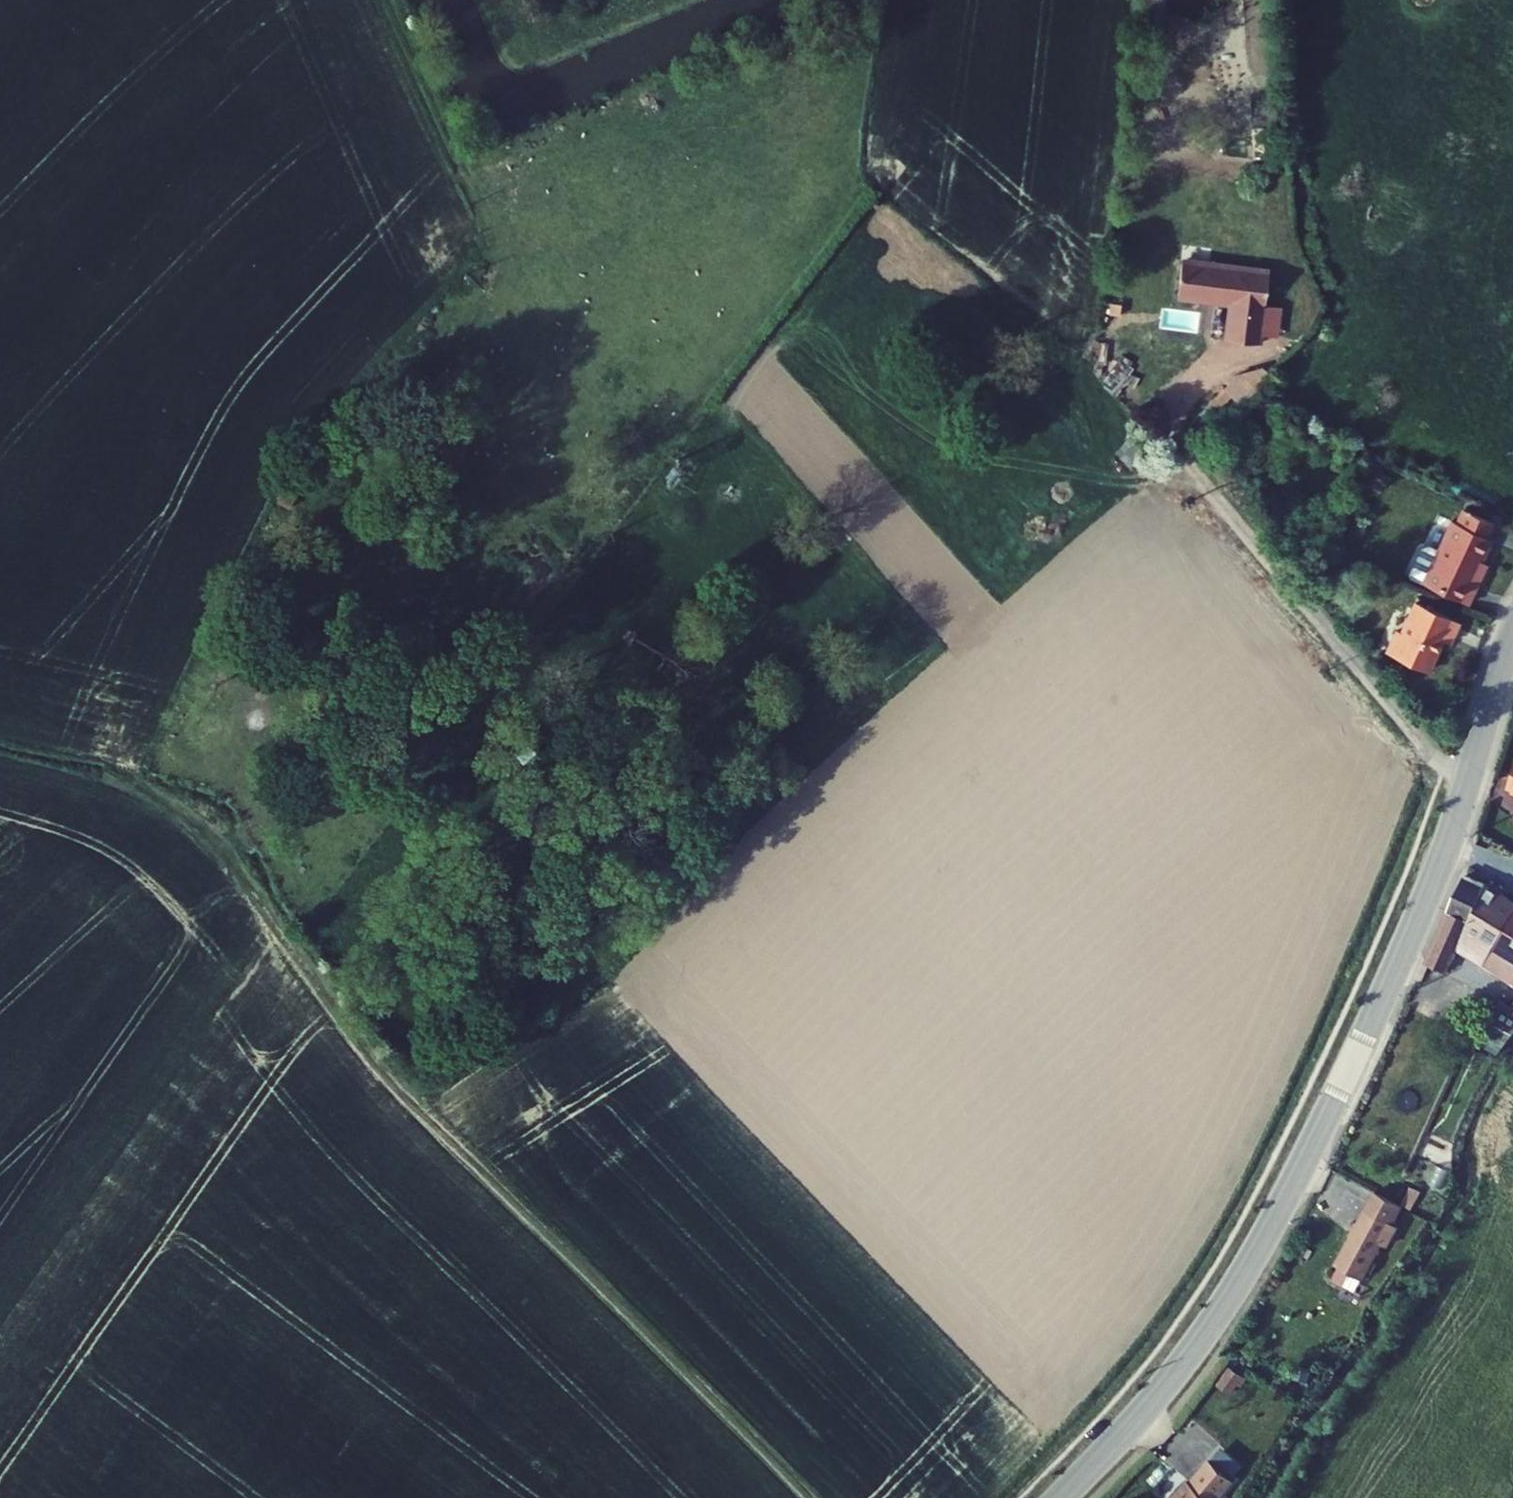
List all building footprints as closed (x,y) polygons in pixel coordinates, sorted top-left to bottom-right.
[(1273,275),(1186,267),(1182,301),(1235,306),(1231,343),(1265,347),(1267,339),(1270,308),(1273,275)] [(1267,339),(1283,341),(1286,311),(1270,308),(1267,339)] [(1501,525),(1465,510),(1447,555),(1437,552),(1432,554),(1420,584),(1482,609),(1496,573),(1489,570),(1492,563),(1500,540),(1496,538),(1501,525)] [(1499,566),(1492,563),(1489,570),(1496,573),(1499,566)] [(1409,635),(1400,660),(1445,678),(1456,650),(1463,653),(1474,627),(1428,607),(1417,637),(1409,635)] [(1451,919),(1475,930),(1473,935),(1512,961),(1512,905),(1505,901),(1507,894),(1505,890),(1498,886),(1493,889),(1490,894),(1468,882),(1451,919)] [(1428,969),(1444,977),(1455,954),(1495,975),(1502,980),(1512,991),(1512,961),(1473,935),(1475,930),(1451,919),(1428,969)] [(1512,1005),(1503,1000),(1493,1018),(1512,1027),(1512,1002),(1512,1005)] [(1339,1276),(1351,1284),(1375,1250),(1380,1253),(1392,1237),(1361,1215),(1324,1267),(1328,1270),(1321,1280),(1331,1288),(1339,1276)] [(1231,1488),(1212,1468),(1190,1488),(1187,1484),(1173,1497),(1220,1497),(1231,1488)]
